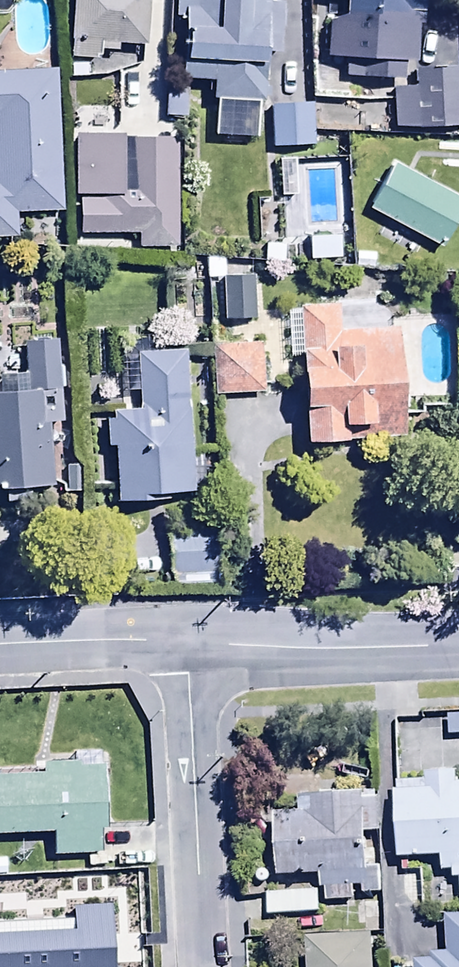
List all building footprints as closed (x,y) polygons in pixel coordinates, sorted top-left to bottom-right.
[(69,56),(99,56),(99,49),(119,49),(119,40),(145,40),(146,0),(70,0),(69,56)] [(174,32),(182,32),(180,76),(208,77),(207,93),(213,93),(211,134),(255,136),(257,96),(266,96),(268,47),(279,47),(281,0),(175,0),(174,32)] [(345,72),(404,74),(405,20),(422,21),(423,0),(343,0),(342,11),(326,11),(325,54),(345,55),(345,72)] [(392,126),(458,124),(458,65),(414,67),(415,84),(390,85),(392,126)] [(0,71),(0,236),(18,235),(16,212),(61,210),(54,68),(0,71)] [(163,85),(163,115),(186,116),(187,85),(163,85)] [(271,145),(315,143),(313,101),(269,104),(271,145)] [(120,130),(73,130),(73,191),(77,191),(77,231),(135,231),(135,244),(176,244),(176,135),(120,135),(120,130)] [(368,207),(443,244),(458,213),(458,196),(391,161),(368,207)] [(286,261),(287,241),(262,239),(261,259),(286,261)] [(219,320),(253,320),(252,274),(224,275),(224,257),(203,257),(204,279),(219,279),(219,320)] [(299,302),(305,435),(403,430),(398,323),(340,326),(339,300),(299,302)] [(52,481),(49,420),(59,419),(55,333),(25,334),(27,382),(0,384),(0,483),(52,481)] [(211,342),(213,390),(262,388),(260,341),(211,342)] [(167,487),(190,486),(185,346),(134,348),(136,406),(110,407),(110,415),(103,415),(104,444),(111,444),(113,499),(168,497),(167,487)] [(169,525),(169,571),(173,571),(173,582),(206,582),(206,570),(218,570),(218,526),(169,525)] [(446,732),(458,732),(458,711),(446,711),(446,732)] [(39,771),(0,772),(0,831),(49,829),(50,854),(99,852),(98,826),(106,826),(104,758),(39,760),(39,771)] [(393,787),(395,854),(439,852),(439,868),(449,867),(449,877),(458,877),(458,884),(458,778),(454,779),(454,767),(425,768),(426,786),(393,787)] [(272,808),(274,872),(317,871),(317,885),(323,884),(323,900),(351,900),(351,883),(360,882),(361,892),(378,891),(377,848),(364,848),(364,829),(377,829),(376,787),(299,789),(300,807),(272,808)] [(318,888),(265,890),(265,914),(319,912),(318,888)] [(59,929),(69,917),(53,899),(32,917),(23,918),(22,908),(0,908),(0,966),(60,966),(59,929)] [(443,912),(444,948),(430,948),(430,954),(412,955),(412,966),(458,966),(458,911),(443,912)] [(369,931),(303,935),(305,966),(372,966),(369,931)]
